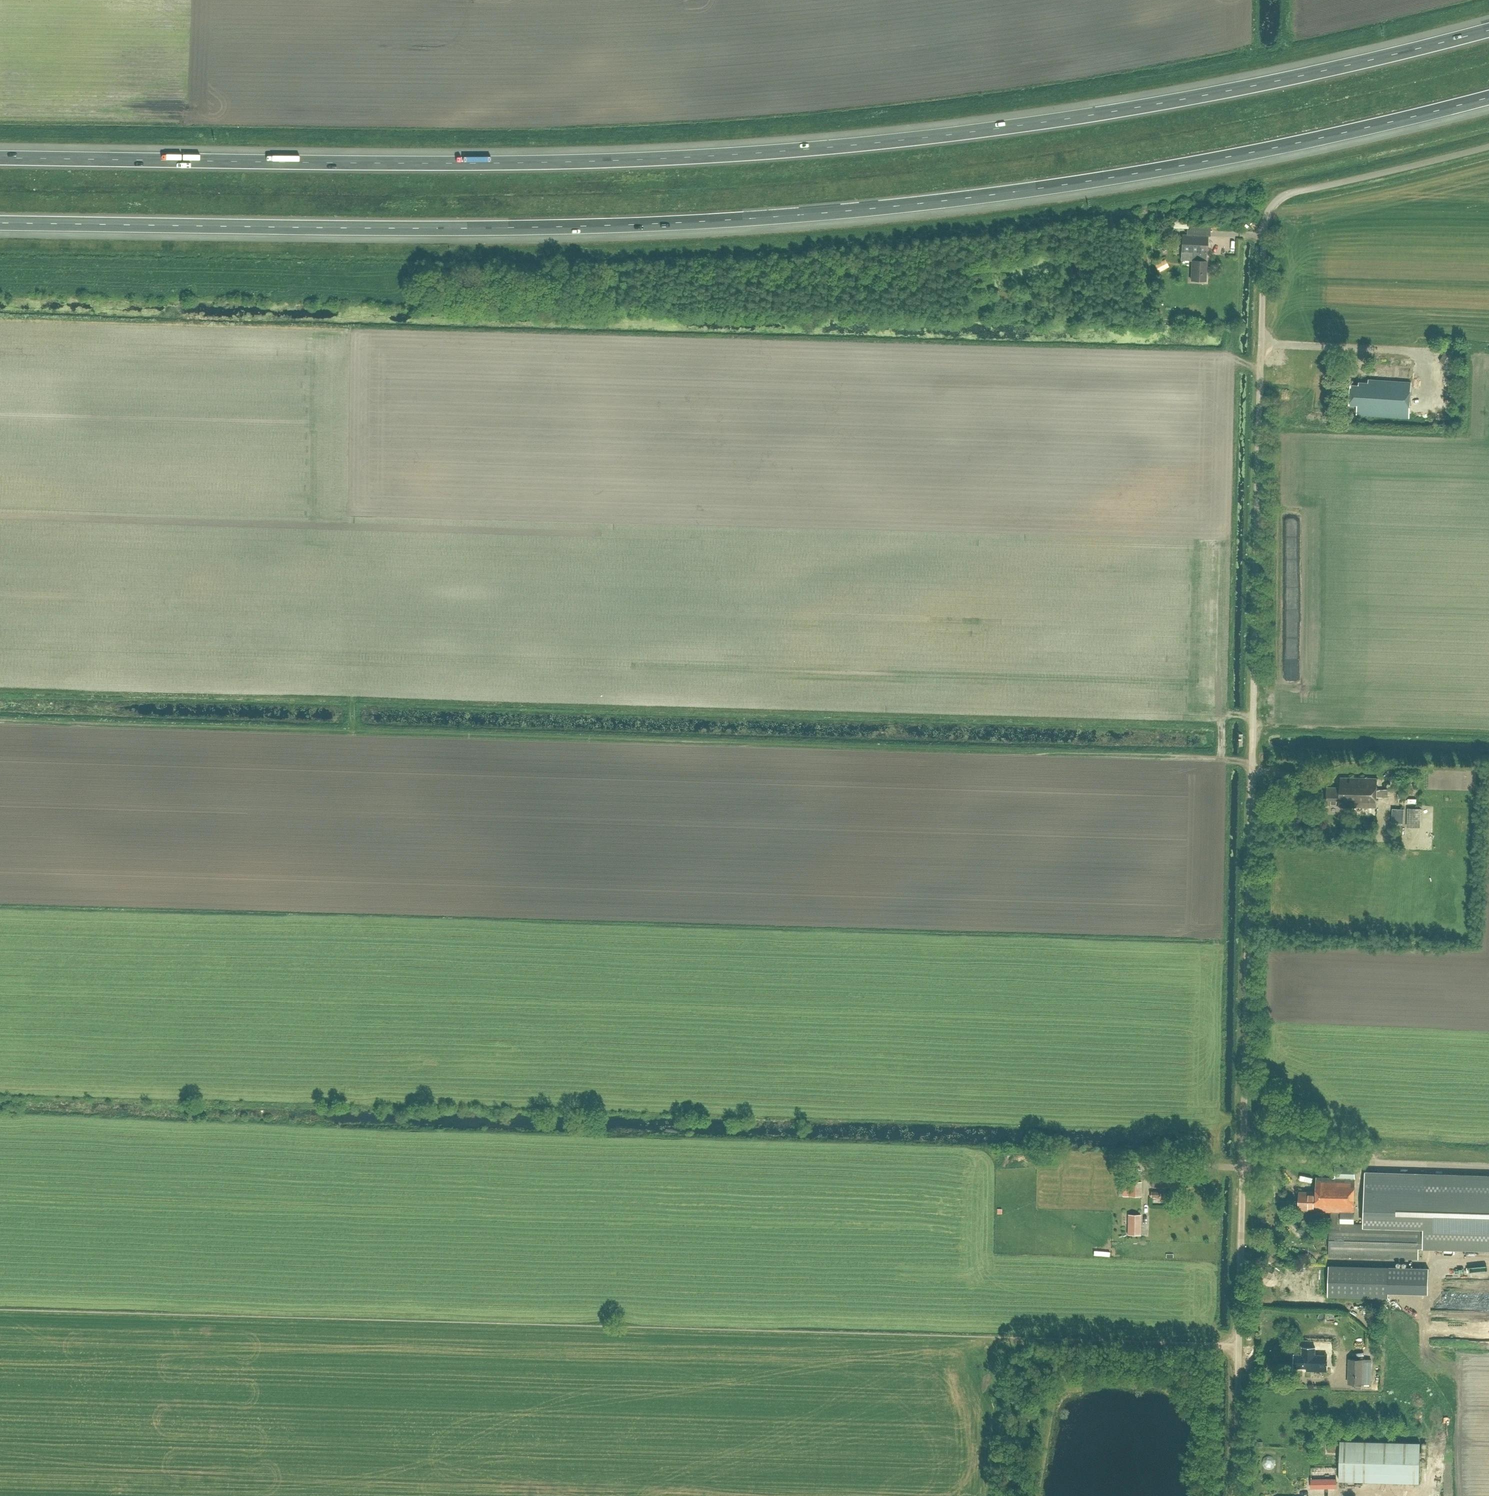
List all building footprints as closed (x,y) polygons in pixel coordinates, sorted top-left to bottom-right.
[(689,153),(689,145),(658,146),(658,154),(689,153)] [(1206,253),(1207,236),(1182,235),(1181,252),(1194,253),(1193,260),(1192,260),(1191,280),(1205,281),(1206,261),(1201,261),(1201,253),(1206,253)] [(1166,256),(1155,259),(1158,270),(1169,266),(1166,256)] [(1411,382),(1369,380),(1368,383),(1359,382),(1359,385),(1351,385),(1349,404),(1357,405),(1357,411),(1409,414),(1411,382)] [(1377,778),(1340,777),(1340,787),(1327,787),(1327,805),(1339,805),(1339,806),(1376,807),(1377,778)] [(1355,1167),(1335,1166),(1335,1178),(1316,1177),(1316,1192),(1299,1192),(1299,1209),(1315,1209),(1315,1211),(1331,1212),(1331,1224),(1330,1224),(1329,1256),(1418,1258),(1419,1234),(1423,1234),(1423,1249),(1488,1251),(1488,1175),(1367,1171),(1366,1225),(1354,1224),(1355,1167)] [(1129,1181),(1129,1196),(1141,1196),(1141,1181),(1129,1181)] [(1140,1214),(1128,1214),(1127,1234),(1140,1234),(1140,1214)] [(1329,1265),(1328,1295),(1388,1297),(1388,1285),(1428,1286),(1429,1268),(1329,1265)] [(1315,1347),(1303,1346),(1303,1354),(1294,1354),(1293,1367),(1315,1368),(1315,1363),(1327,1363),(1327,1355),(1315,1355),(1315,1347)] [(1364,1359),(1349,1359),(1348,1383),(1363,1384),(1364,1359)] [(1420,1442),(1340,1440),(1339,1480),(1419,1482),(1420,1442)] [(1337,1479),(1311,1479),(1311,1488),(1337,1488),(1337,1479)]
